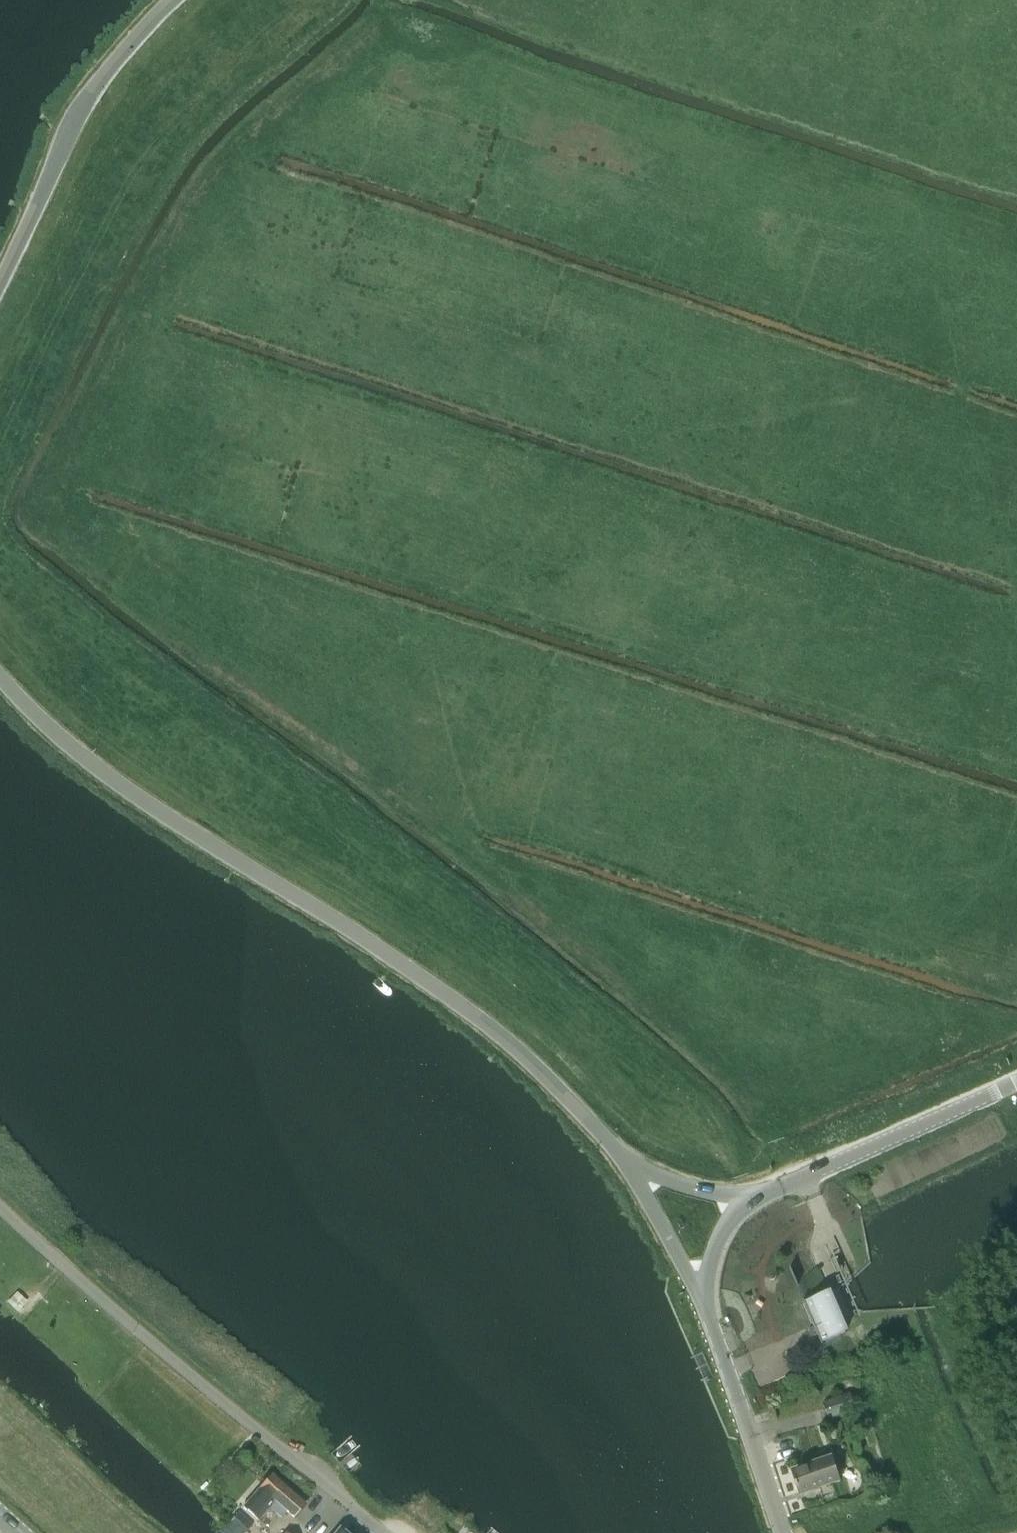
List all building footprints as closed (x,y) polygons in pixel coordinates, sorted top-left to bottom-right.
[(846,1332),(829,1291),(828,1291),(803,1302),(814,1327),(809,1329),(812,1337),(818,1335),(821,1343),(846,1332)] [(824,1403),(823,1403),(828,1418),(855,1409),(855,1408),(850,1394),(824,1403)] [(852,1455),(860,1453),(856,1437),(848,1439),(852,1455)] [(832,1456),(792,1469),(800,1494),(840,1481),(832,1456)] [(269,1510),(286,1491),(270,1477),(242,1508),(257,1521),(268,1509),(269,1510)] [(304,1507),(286,1491),(269,1510),(280,1520),(286,1514),(292,1519),(304,1507)] [(238,1511),(219,1531),(222,1532),(244,1532),(252,1524),(238,1511)]
